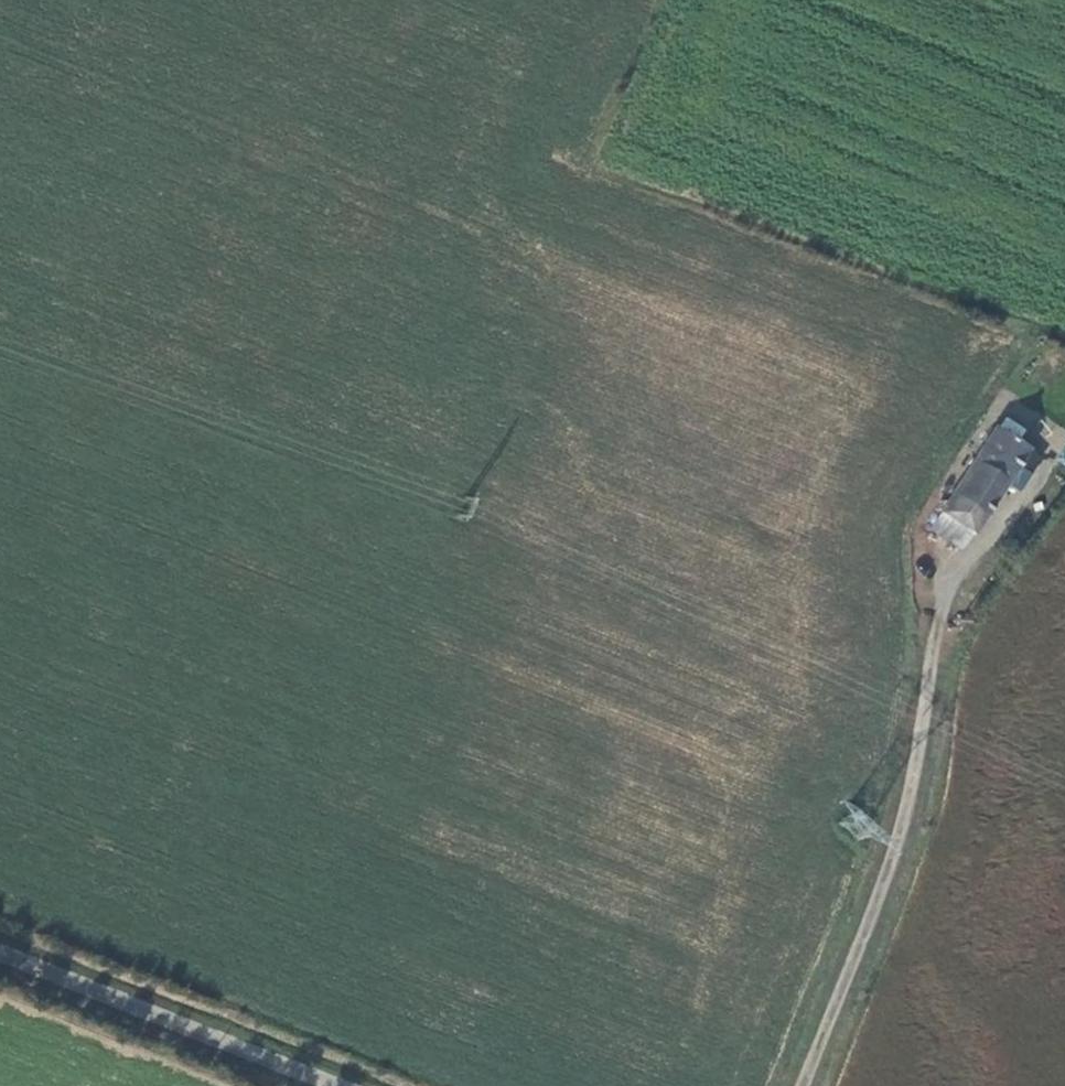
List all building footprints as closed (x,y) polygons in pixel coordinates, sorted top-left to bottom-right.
[(941,516),(972,537),(1026,455),(992,434),(966,477),(954,470),(939,494),(949,501),(940,514),(941,516)] [(930,532),(961,551),(972,537),(941,516),(930,532)]
